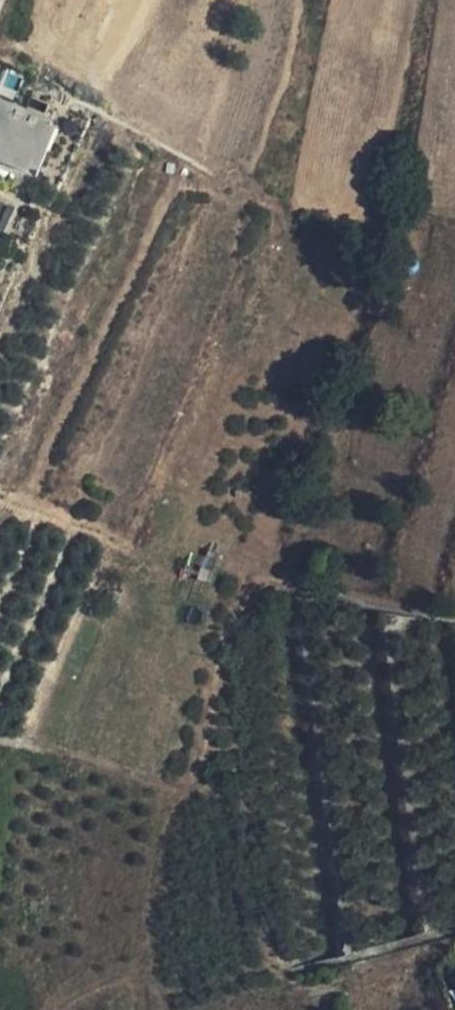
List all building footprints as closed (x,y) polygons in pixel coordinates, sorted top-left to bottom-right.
[(52,124),(0,103),(0,155),(34,168),(52,124)]
